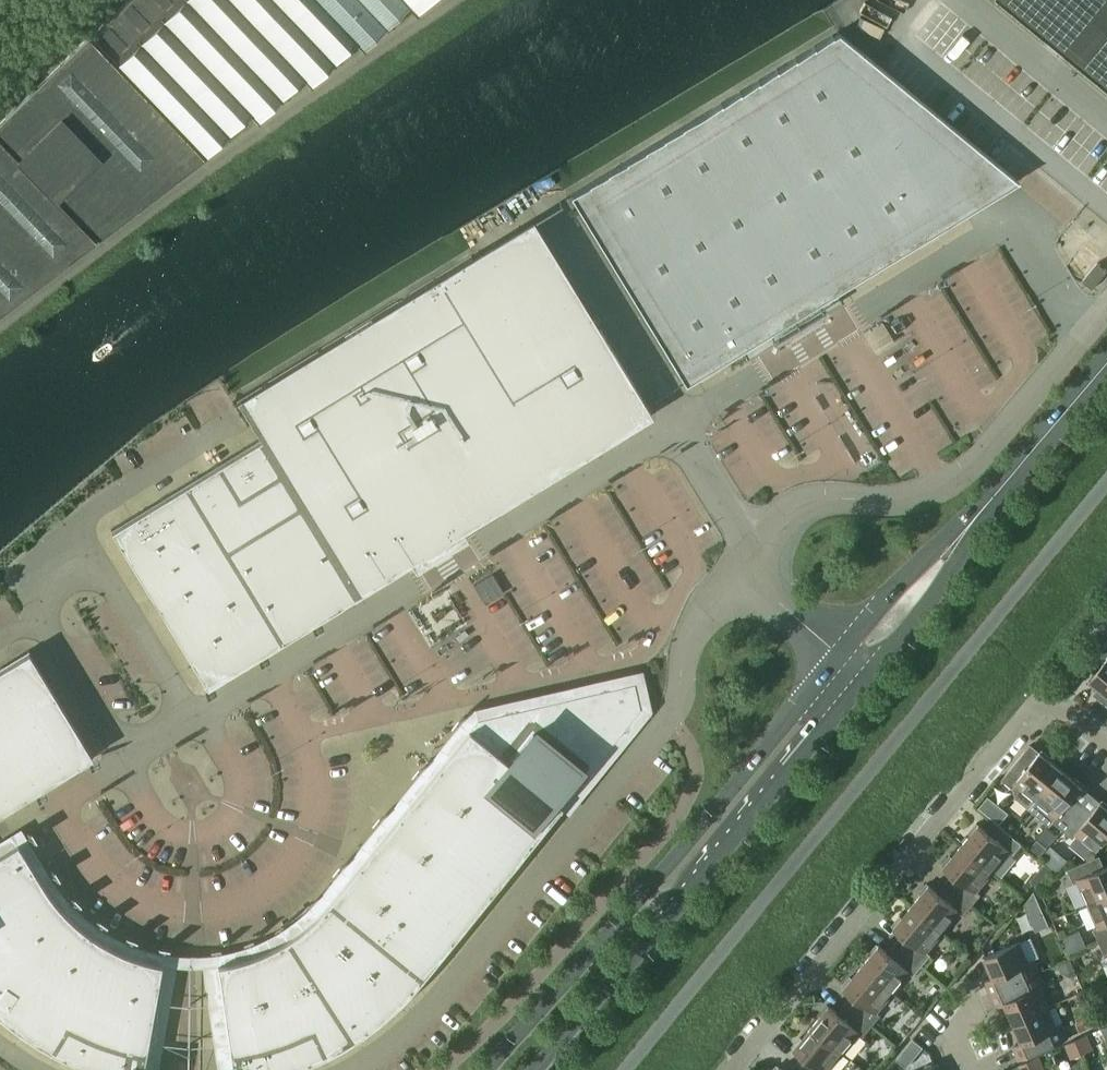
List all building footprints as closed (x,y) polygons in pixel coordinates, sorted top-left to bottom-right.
[(0,127),(0,309),(220,140),(224,144),(259,120),(303,77),(310,84),(356,40),(363,48),(408,5),(416,13),(429,0),(131,0),(0,127)] [(1106,83),(1106,0),(1006,0),(1106,83)] [(832,36),(832,35),(570,195),(684,382),(684,383),(684,384),(742,349),(748,358),(827,310),(841,301),(835,292),(1018,180),(1018,179),(1017,180),(995,162),(878,66),(838,33),(832,36)] [(601,329),(534,212),(471,256),(511,320),(601,329)] [(1080,277),(1095,260),(1096,259),(1085,250),(1070,268),(1080,277)] [(653,415),(648,406),(601,329),(511,320),(471,256),(298,361),(237,399),(261,438),(245,447),(341,605),(653,415)] [(1106,272),(1106,268),(1099,261),(1084,279),(1094,288),(1106,272)] [(980,349),(965,356),(977,383),(993,376),(980,349)] [(245,447),(192,480),(288,637),(341,605),(245,447)] [(288,637),(192,480),(111,529),(124,549),(138,541),(153,566),(139,575),(207,687),(288,637)] [(153,566),(138,541),(124,549),(139,575),(153,566)] [(1088,666),(1096,673),(1091,679),(1099,687),(1094,694),(1102,701),(1106,705),(1106,643),(1088,666)] [(29,651),(0,669),(0,813),(93,756),(29,651)] [(641,708),(635,682),(477,718),(470,728),(562,805),(641,708)] [(562,805),(470,728),(410,801),(502,878),(562,805)] [(1036,801),(1064,767),(1042,750),(1035,759),(1025,751),(1002,780),(1015,790),(1018,797),(1031,808),(1036,801)] [(1084,784),(1064,767),(1036,801),(1031,808),(1050,824),(1052,821),(1063,830),(1082,807),(1072,799),(1084,784)] [(1082,807),(1063,830),(1073,838),(1077,834),(1097,851),(1106,839),(1106,802),(1103,799),(1091,814),(1082,807)] [(443,951),(502,878),(410,801),(351,874),(443,951)] [(977,823),(959,845),(993,872),(1010,851),(1013,855),(1022,844),(1000,826),(992,835),(977,823)] [(18,842),(0,853),(0,1013),(81,927),(78,924),(71,916),(64,909),(57,901),(51,893),(45,885),(39,877),(33,869),(28,860),(23,851),(18,842)] [(977,891),(993,872),(959,845),(943,864),(958,877),(950,886),(972,905),(981,894),(977,891)] [(1095,858),(1068,870),(1074,883),(1078,881),(1089,904),(1106,896),(1106,866),(1100,870),(1095,858)] [(1053,870),(1045,864),(1031,880),(1039,887),(1053,870)] [(443,951),(351,874),(329,901),(325,906),(320,911),(315,916),(310,920),(305,925),(378,1020),(385,1015),(391,1009),(398,1003),(404,997),(409,992),(418,981),(443,951)] [(964,915),(972,905),(950,886),(942,896),(927,884),(910,904),(943,932),(960,912),(964,915)] [(1089,904),(1099,927),(1094,929),(1100,942),(1106,939),(1106,896),(1089,904)] [(927,952),(943,932),(910,904),(893,925),(908,937),(900,947),(922,965),(931,955),(927,952)] [(378,1020),(305,925),(299,930),(293,934),(287,938),(280,942),(274,946),(267,949),(260,952),(253,955),(246,957),(239,959),(232,961),(225,963),(217,964),(229,1042),(231,1053),(264,1049),(288,1042),(317,1030),(341,1017),(354,1038),(362,1032),(370,1026),(378,1020)] [(162,963),(153,961),(146,960),(139,958),(132,955),(125,953),(119,950),(112,946),(106,943),(99,939),(93,935),(87,931),(81,927),(0,1013),(0,1015),(5,1019),(12,1024),(18,1029),(24,1033),(48,1003),(71,1019),(96,1033),(124,1043),(147,1048),(148,1041),(162,963)] [(1039,972),(1034,960),(1039,957),(1031,938),(1032,938),(1031,937),(986,956),(994,977),(986,981),(992,993),(1039,972)] [(922,965),(900,947),(892,956),(877,944),(860,965),(893,992),(910,973),(914,976),(922,965)] [(231,1053),(229,1042),(217,964),(162,963),(148,1041),(147,1048),(143,1069),(147,1069),(233,1069),(231,1053)] [(877,1012),(893,992),(860,965),(843,986),(858,998),(850,1007),(872,1026),(881,1015),(877,1012)] [(1040,987),(1045,985),(1039,972),(992,993),(997,1006),(1006,1002),(1014,1022),(1049,1007),(1040,987)] [(147,1048),(124,1043),(96,1033),(71,1019),(48,1003),(24,1033),(32,1039),(40,1043),(48,1048),(56,1052),(64,1057),(73,1060),(81,1064),(90,1067),(98,1069),(132,1069),(133,1068),(143,1069),(147,1048)] [(864,1036),(872,1026),(850,1007),(842,1017),(827,1005),(810,1025),(843,1053),(860,1033),(864,1036)] [(1057,1027),(1049,1007),(1014,1022),(1023,1042),(1014,1045),(1020,1059),(1068,1038),(1062,1025),(1057,1027)] [(331,1051),(339,1047),(347,1042),(354,1038),(341,1017),(317,1030),(288,1042),(264,1049),(231,1053),(233,1069),(238,1069),(243,1069),(287,1069),(296,1067),(305,1063),(314,1059),(322,1055),(331,1051)] [(843,1053),(810,1025),(793,1046),(808,1058),(800,1068),(803,1069),(829,1069),(843,1053)] [(1088,1035),(1076,1040),(1083,1054),(1094,1049),(1088,1035)] [(1083,1054),(1076,1040),(1065,1045),(1071,1059),(1083,1054)] [(1029,1061),(1033,1069),(1045,1069),(1039,1056),(1029,1061)] [(1029,1061),(1018,1066),(1018,1065),(1007,1069),(1033,1069),(1029,1061)]
